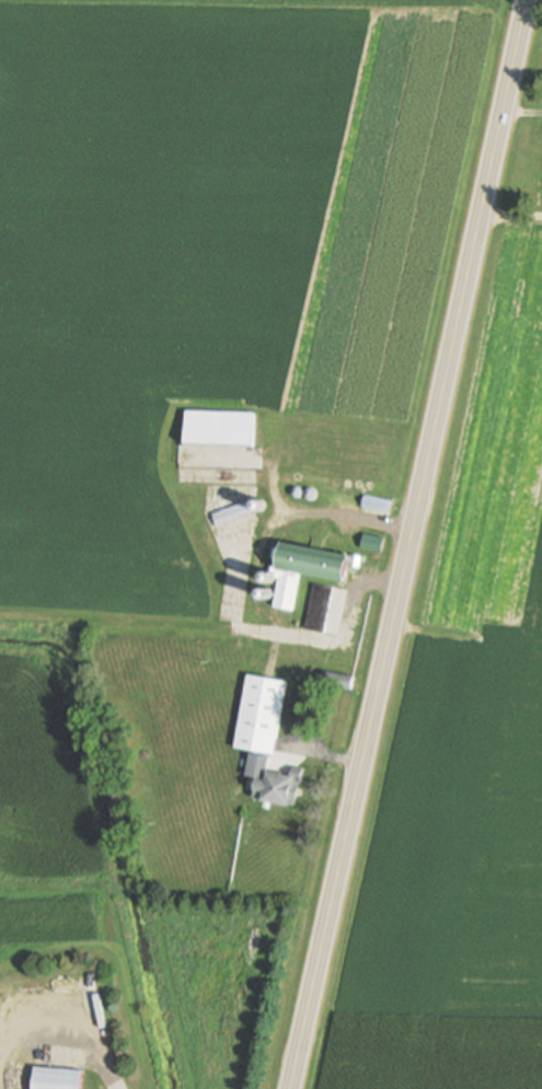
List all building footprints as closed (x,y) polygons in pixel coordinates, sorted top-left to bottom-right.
[(255,412),(254,443),(186,441),(187,408),(255,412)] [(366,494),(393,500),(390,512),(362,506),(366,494)] [(253,498),(258,512),(218,528),(212,512),(253,498)] [(366,533),(385,540),(382,553),(361,547),(366,533)] [(286,543),(360,557),(358,567),(348,565),(344,583),(300,575),(293,610),(274,605),(280,572),(270,570),(275,547),(285,549),(286,543)] [(333,587),(324,632),(307,628),(315,583),(333,587)] [(287,681),(274,753),(235,746),(249,674),(287,681)] [(289,804),(263,800),(268,771),(292,775),(293,766),(304,767),(297,804),(289,803),(289,804)] [(83,1069),(82,1088),(35,1088),(36,1066),(83,1069)]
